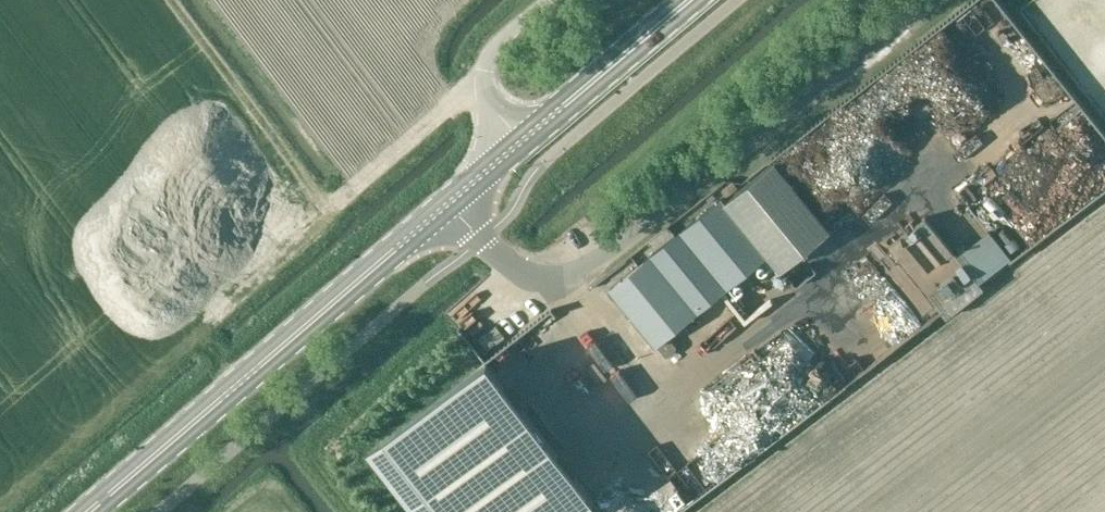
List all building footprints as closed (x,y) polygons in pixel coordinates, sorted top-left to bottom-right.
[(1040,153),(1031,160),(1046,183),(1056,176),(1040,153)] [(779,268),(828,228),(774,161),(725,201),(721,197),(610,288),(655,344),(656,343),(665,354),(669,354),(675,350),(675,346),(666,335),(767,253),(779,268)] [(990,196),(1000,187),(983,167),(973,175),(990,196)] [(1007,213),(997,221),(1015,244),(1026,236),(1007,213)] [(925,217),(889,246),(946,317),(982,288),(925,217)] [(834,235),(847,251),(864,236),(850,221),(834,235)] [(368,456),(411,511),(582,511),(596,501),(489,363),(368,456)]
